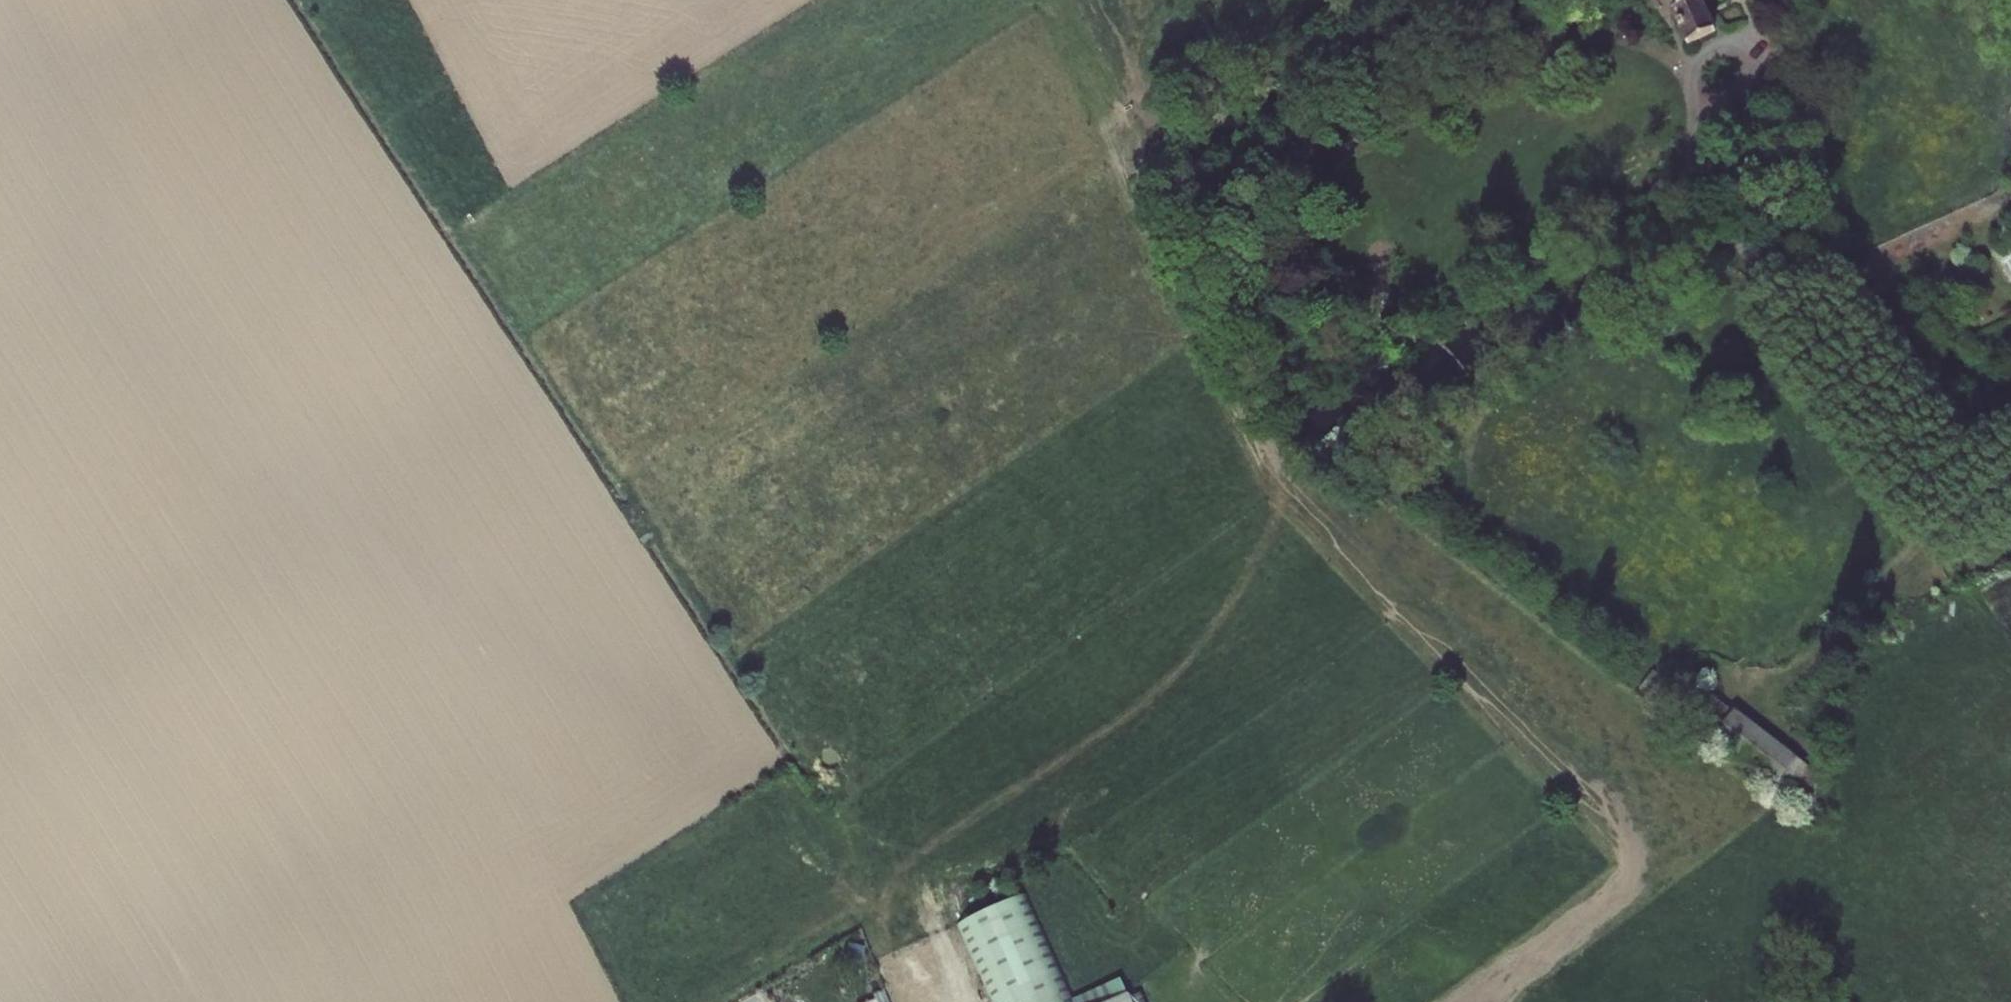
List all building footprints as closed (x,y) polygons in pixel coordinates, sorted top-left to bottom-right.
[(1691,6),(1684,9),(1700,42),(1727,28),(1713,0),(1688,0),(1691,6)] [(1676,694),(1813,799),(1831,775),(1695,670),(1676,694)] [(1663,673),(1651,687),(1666,698),(1677,684),(1663,673)] [(1030,859),(962,892),(1019,1001),(1161,1001),(1139,960),(1095,982),(1030,859)] [(888,988),(855,1000),(856,1001),(893,1001),(888,988)]
